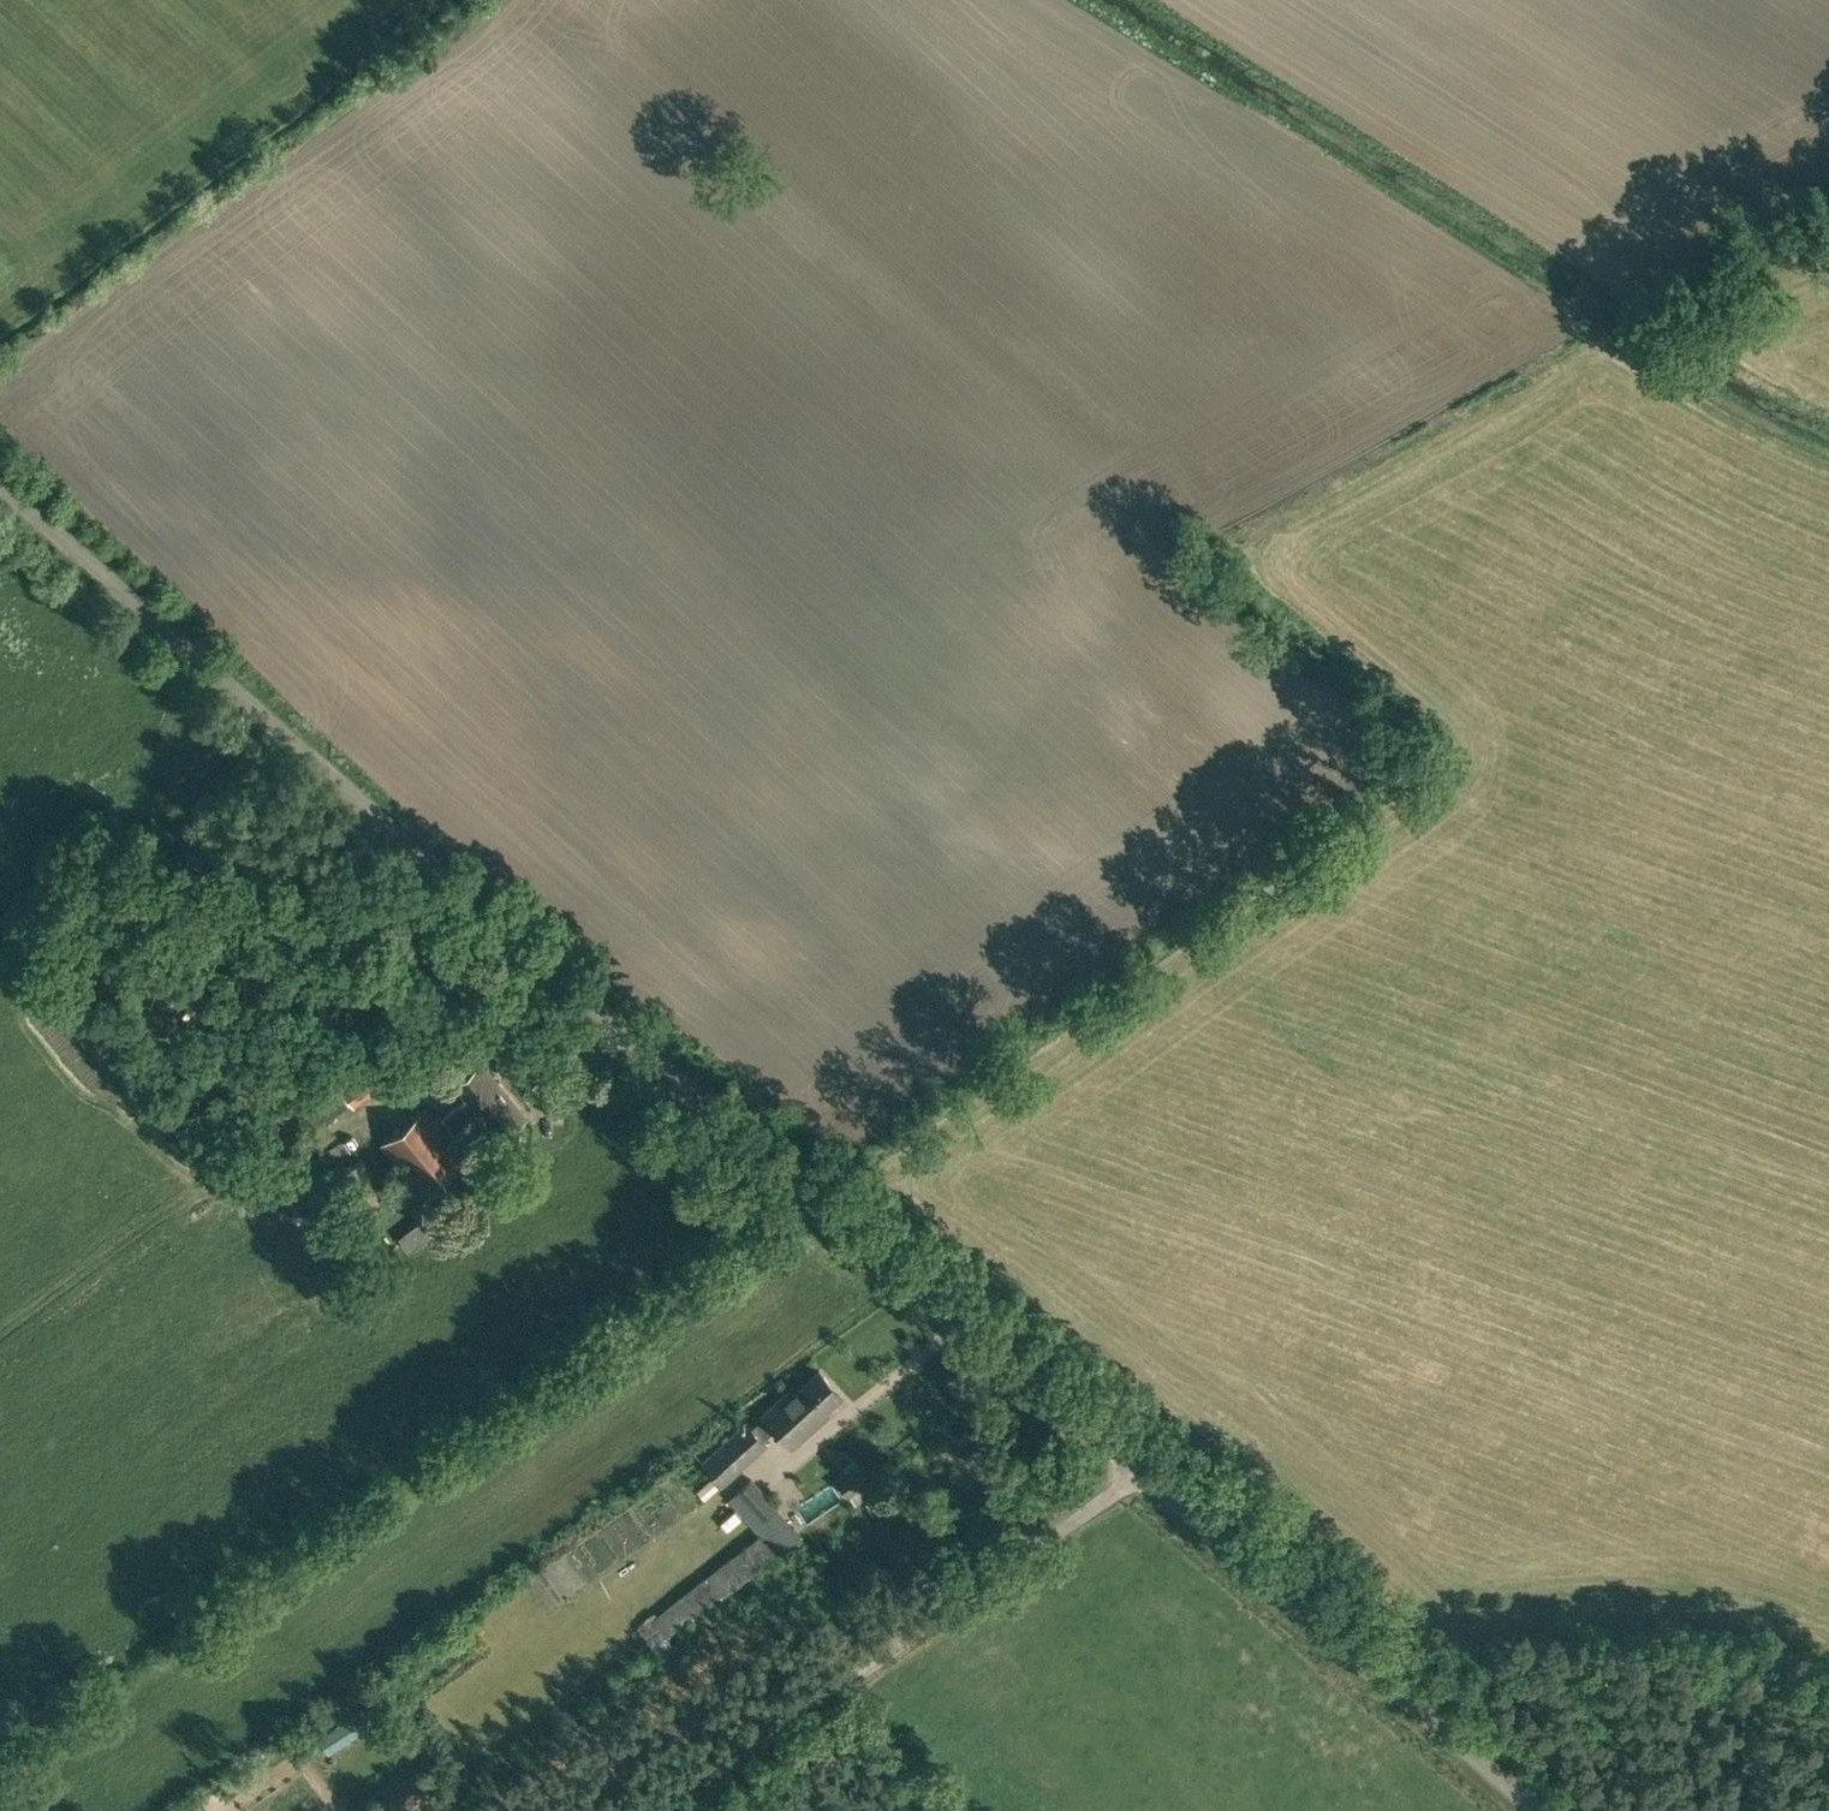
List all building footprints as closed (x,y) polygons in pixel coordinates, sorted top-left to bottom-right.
[(394,1071),(378,1051),(298,1115),(311,1132),(349,1101),(353,1104),(394,1071)] [(499,1137),(525,1115),(482,1061),(455,1083),(499,1137)] [(465,1158),(425,1108),(380,1144),(421,1194),(465,1158)] [(381,1205),(364,1159),(337,1169),(354,1215),(381,1205)] [(841,1392),(819,1369),(792,1394),(788,1390),(763,1412),(768,1417),(754,1429),(746,1420),(703,1460),(723,1483),(767,1443),(760,1436),(774,1423),(793,1444),(817,1422),(813,1417),(841,1392)] [(871,1478),(860,1462),(837,1478),(848,1494),(871,1478)] [(705,1499),(721,1484),(712,1475),(696,1490),(705,1499)] [(747,1483),(729,1500),(778,1552),(799,1531),(776,1507),(773,1510),(747,1483)]
